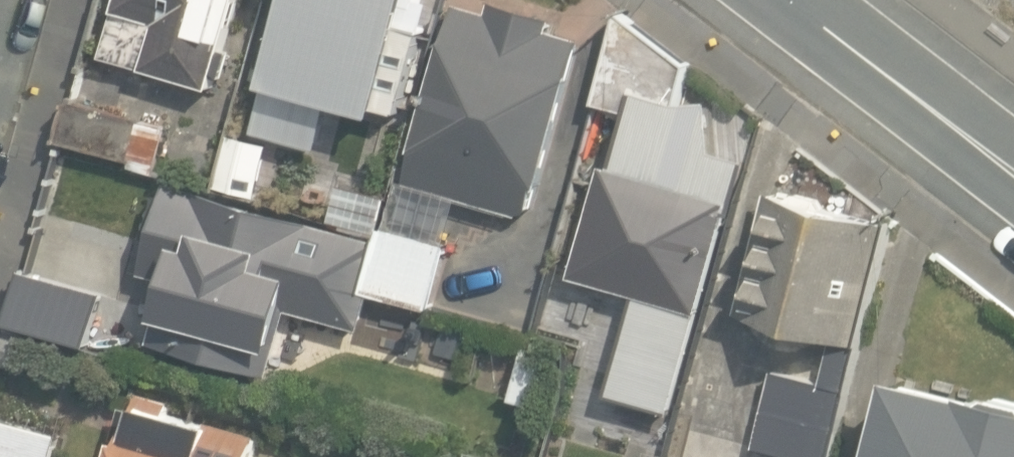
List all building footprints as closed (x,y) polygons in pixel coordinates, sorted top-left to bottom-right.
[(213,88),(238,0),(114,0),(112,9),(120,11),(106,58),(213,88)] [(255,134),(320,151),(333,105),(381,118),(383,110),(403,115),(433,3),(420,0),(291,0),(255,134)] [(409,184),(531,217),(540,185),(545,186),(586,39),(549,29),(552,18),(494,1),(491,14),(458,5),(409,184)] [(609,396),(673,415),(731,214),(737,216),(753,160),(706,147),(703,113),(680,116),(693,65),(623,9),(598,103),(631,113),(616,167),(606,166),(575,276),(640,294),(609,396)] [(158,170),(170,128),(71,100),(59,141),(158,170)] [(379,239),(168,182),(144,273),(169,280),(152,344),(274,377),(292,312),(360,331),(371,291),(432,307),(449,245),(386,228),(394,197),(357,188),(347,226),(380,235),(379,239)] [(738,315),(832,338),(821,383),(770,371),(752,447),(793,456),(834,456),(845,411),(889,224),(766,195),(738,315)] [(11,326),(85,348),(97,306),(23,284),(11,326)] [(28,372),(38,335),(9,328),(0,362),(0,365),(28,372)] [(511,387),(541,396),(554,352),(523,343),(511,387)] [(895,377),(885,420),(845,411),(834,456),(1013,456),(1013,406),(895,377)] [(258,431),(198,414),(200,406),(140,390),(135,408),(119,404),(105,456),(251,456),(258,431)] [(59,433),(0,417),(0,456),(53,456),(59,433)]
